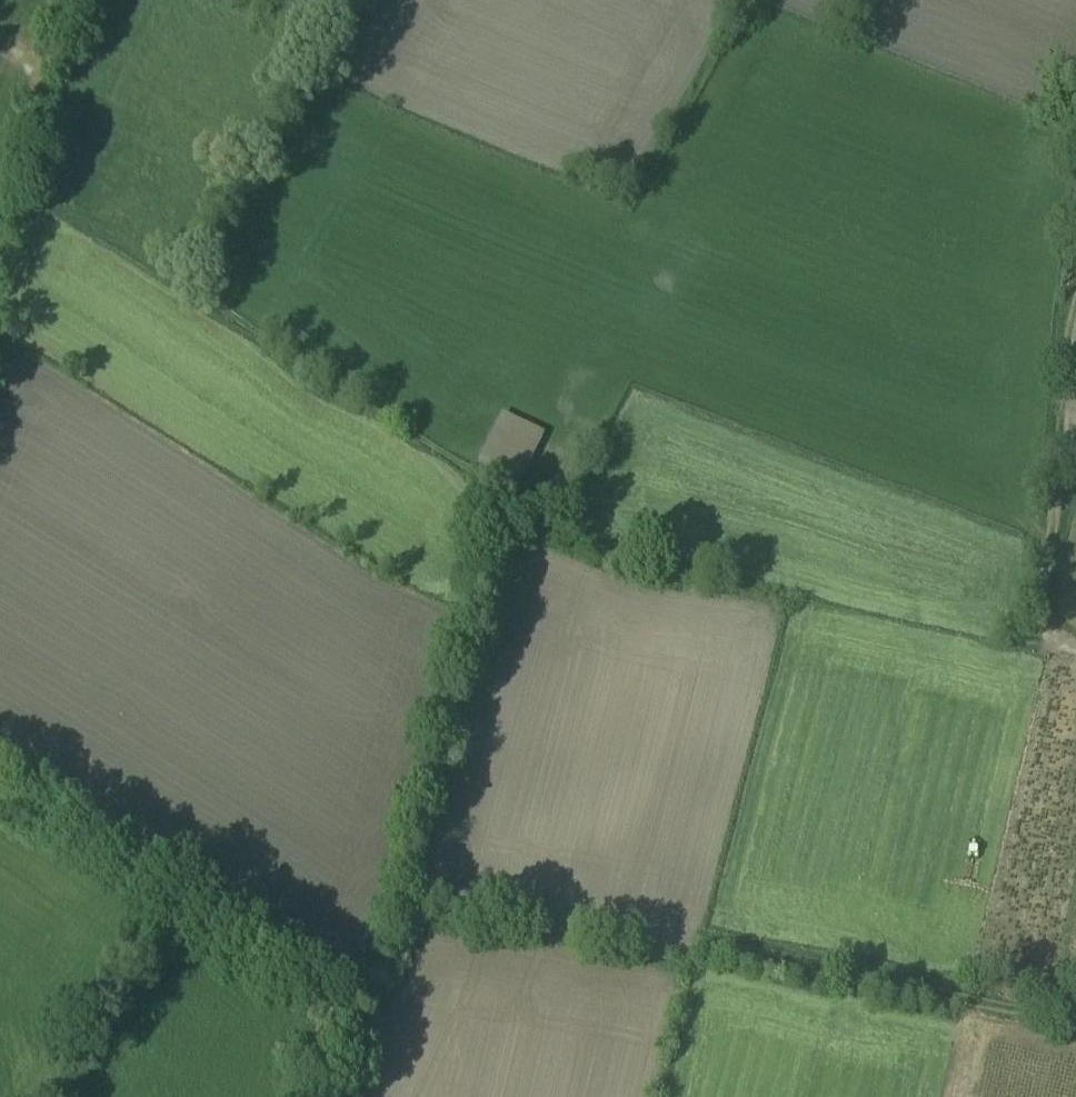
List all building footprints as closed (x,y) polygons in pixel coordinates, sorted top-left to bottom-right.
[(502,413),(479,463),(522,482),(545,433),(502,413)]
